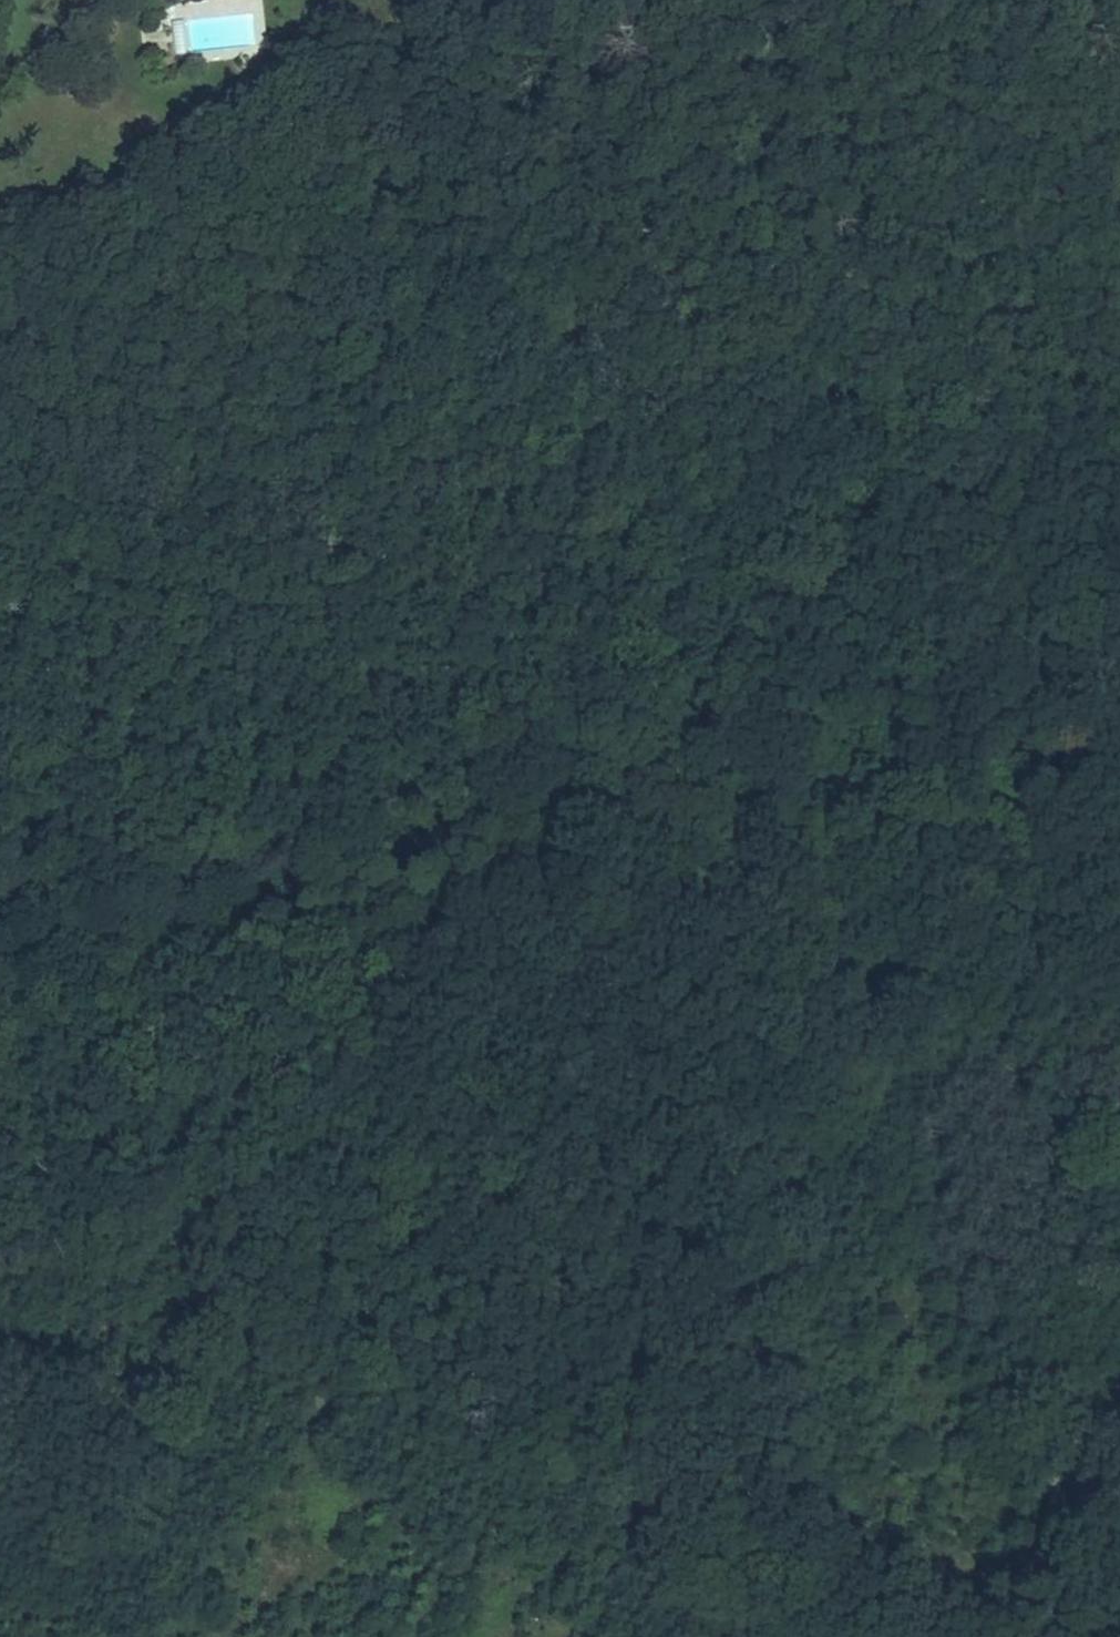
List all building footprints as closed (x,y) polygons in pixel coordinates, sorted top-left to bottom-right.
[(260,87),(265,97),(277,91),(272,81),(260,87)]
